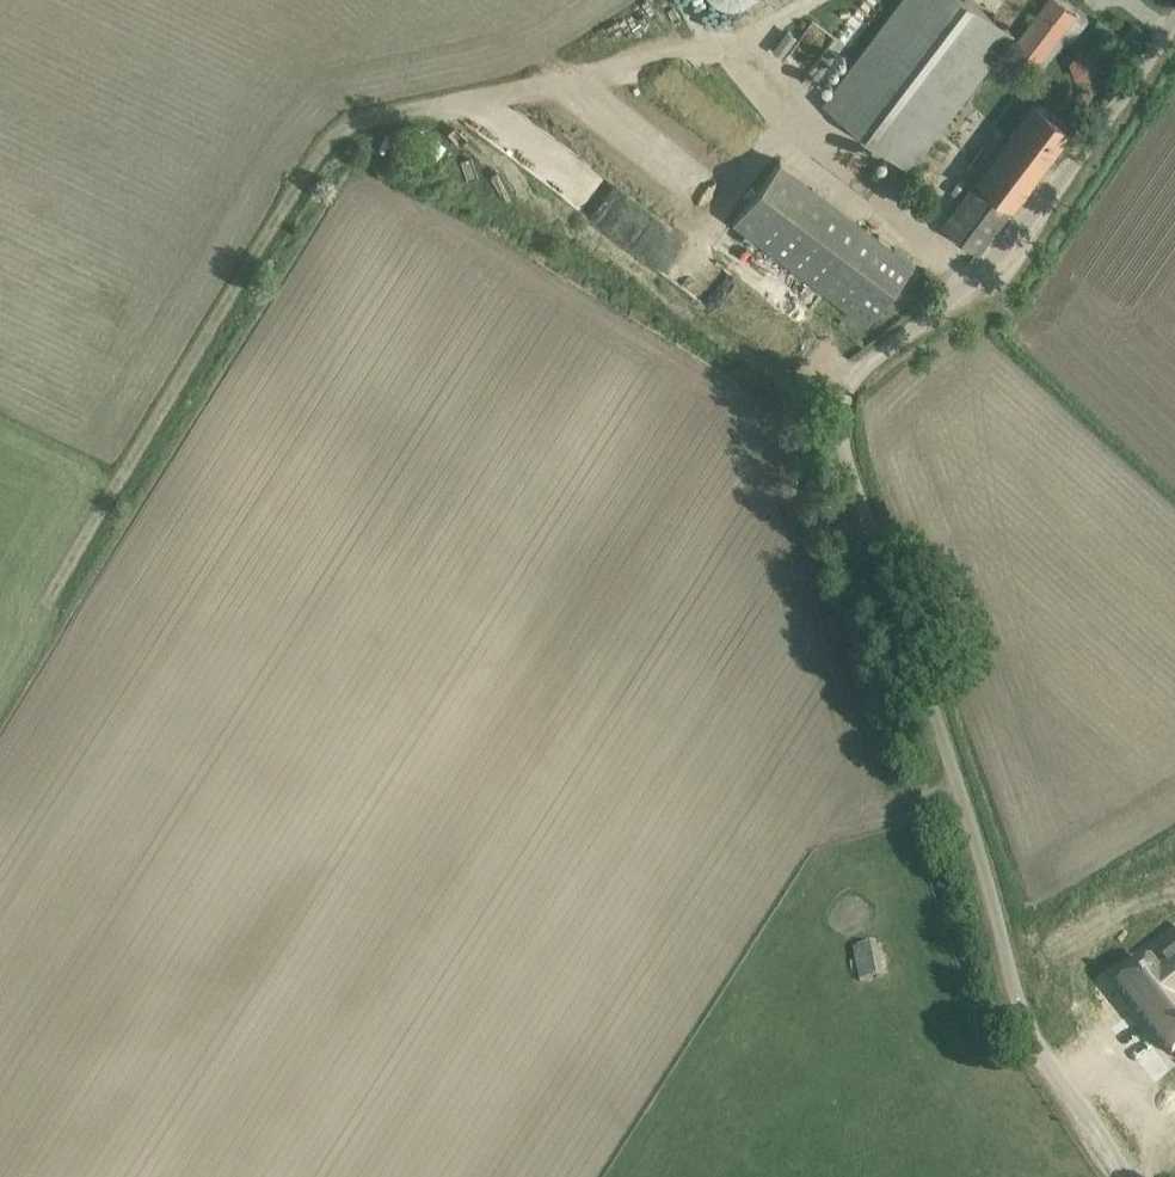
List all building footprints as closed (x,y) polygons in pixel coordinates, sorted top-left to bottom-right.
[(968,0),(901,0),(823,103),(910,168),(1012,33),(968,0)] [(1015,39),(1041,57),(1073,11),(1058,0),(1042,0),(1015,39)] [(796,38),(788,31),(774,48),(801,70),(830,35),(811,19),(796,38)] [(1071,127),(1052,113),(1036,100),(1009,135),(997,126),(968,164),(980,174),(942,225),(977,252),(1071,127)] [(866,321),(912,260),(877,233),(831,294),(866,321)] [(856,978),(880,974),(875,942),(852,945),(856,978)] [(1119,986),(1173,1056),(1174,1054),(1174,950),(1153,967),(1149,962),(1119,986)] [(1174,1101),(1174,1070),(1138,1020),(1120,1033),(1102,1009),(1096,1014),(1078,990),(1036,1022),(1122,1139),(1174,1101)]
